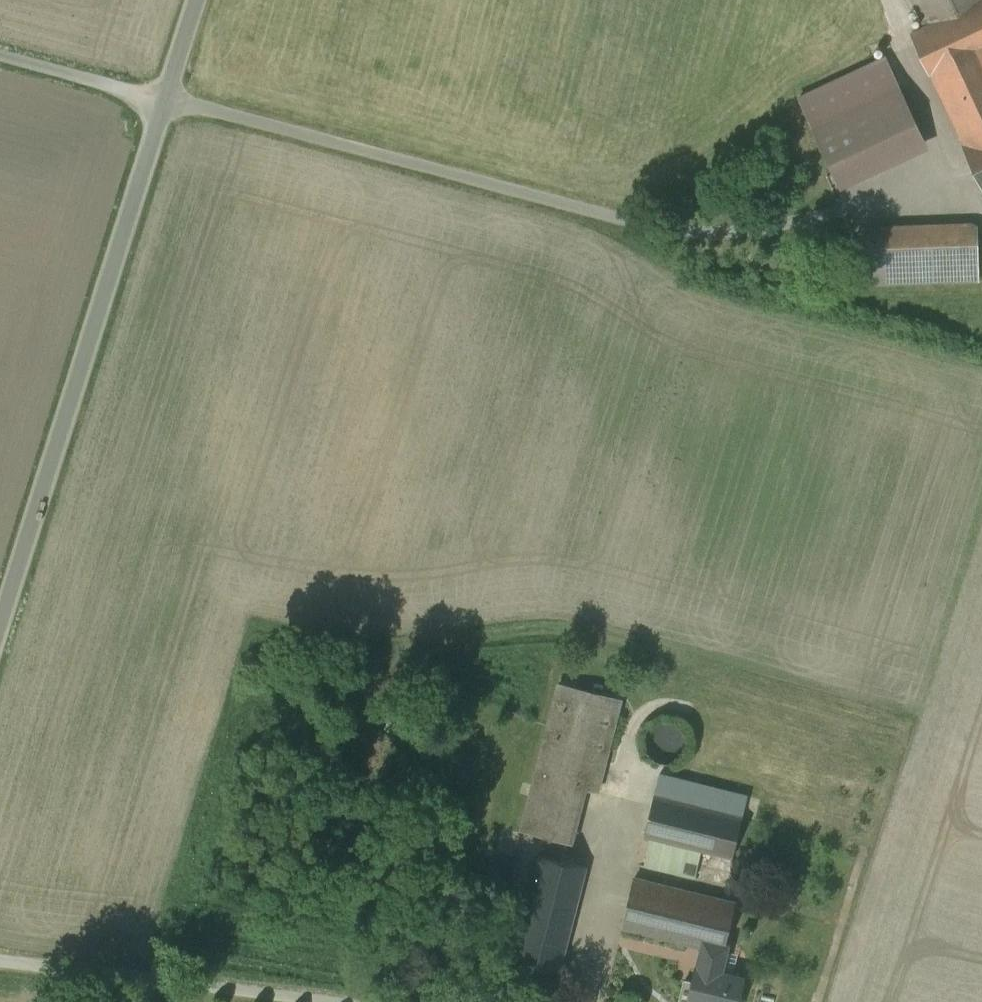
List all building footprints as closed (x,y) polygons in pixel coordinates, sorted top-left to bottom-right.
[(964,142),(981,134),(981,0),(926,25),(911,32),(929,72),(931,71),(964,142)] [(926,25),(981,0),(914,0),(926,25)] [(869,65),(798,98),(841,189),(928,148),(885,57),(869,65)] [(962,143),(981,186),(981,134),(964,142),(962,143)] [(862,229),(864,284),(978,280),(977,225),(862,229)] [(627,683),(558,666),(522,811),(575,824),(588,771),(604,775),(627,683)] [(689,705),(682,700),(673,698),(666,698),(658,701),(650,707),(646,715),(645,723),(646,732),(650,739),(656,746),(667,750),(676,750),(685,746),(692,740),(696,734),(698,725),(695,712),(689,705)] [(748,799),(661,776),(650,817),(737,840),(748,799)] [(591,852),(548,842),(523,947),(566,957),(591,852)] [(641,862),(627,916),(703,935),(689,991),(732,1001),(739,1001),(748,963),(723,957),(741,887),(641,862)]
